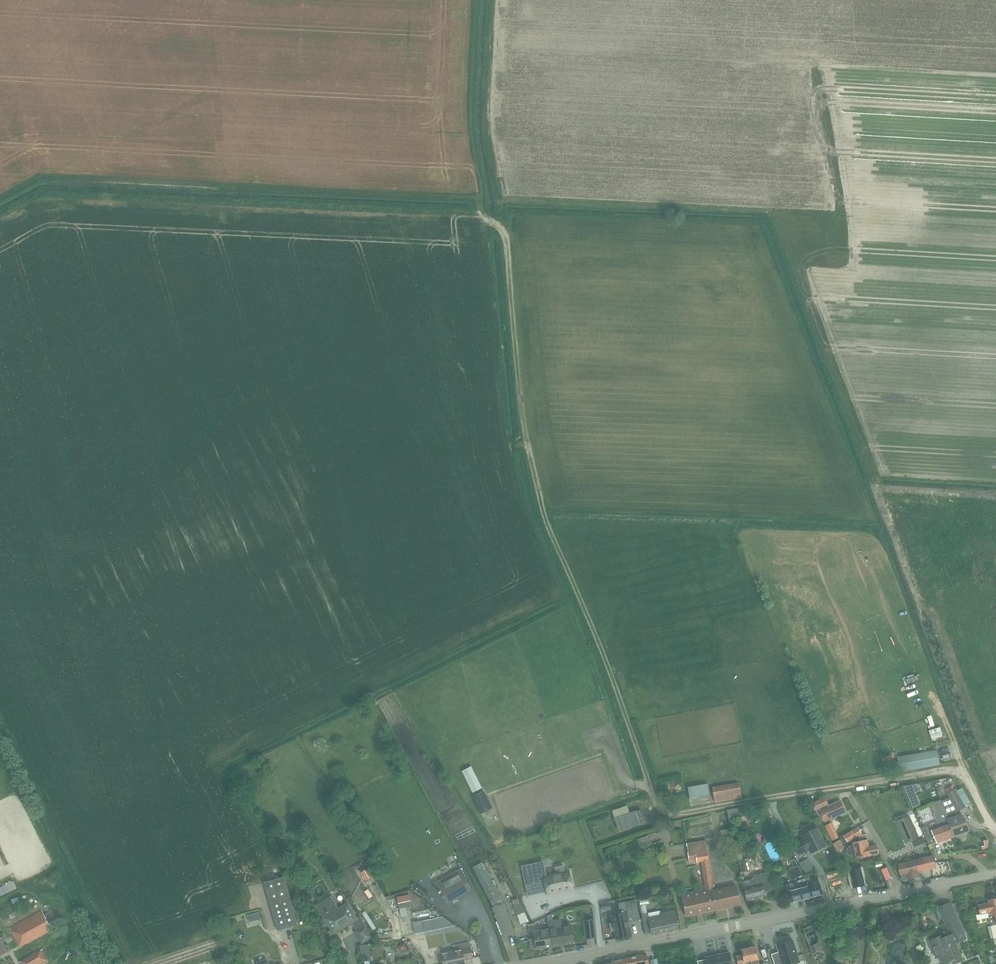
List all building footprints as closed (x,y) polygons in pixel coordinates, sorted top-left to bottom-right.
[(23,24),(25,12),(18,11),(17,14),(10,13),(10,14),(2,13),(1,19),(23,24)] [(243,186),(244,191),(250,191),(249,184),(253,184),(252,176),(246,177),(246,173),(237,174),(239,186),(243,186)] [(985,553),(988,564),(995,562),(992,551),(985,553)] [(931,746),(942,742),(938,733),(928,737),(931,746)] [(937,751),(897,758),(900,770),(939,764),(937,751)] [(462,771),(473,793),(482,788),(471,767),(462,771)] [(715,802),(741,798),(738,784),(712,788),(715,802)] [(689,789),(692,801),(712,797),(710,785),(689,789)] [(912,785),(904,787),(908,796),(915,793),(912,785)] [(955,788),(946,792),(950,798),(956,810),(959,808),(964,806),(955,788)] [(484,791),(473,797),(481,813),(492,808),(484,791)] [(825,798),(812,805),(815,810),(819,808),(820,810),(825,821),(845,812),(840,801),(829,806),(828,803),(825,798)] [(950,798),(940,802),(953,836),(969,831),(965,820),(964,821),(959,808),(956,810),(950,798)] [(928,845),(936,842),(953,836),(945,817),(940,801),(930,804),(936,822),(928,825),(928,826),(921,829),(928,845)] [(612,811),(613,813),(616,824),(618,832),(640,824),(644,822),(640,810),(636,811),(636,810),(630,813),(628,806),(612,811)] [(739,808),(727,810),(729,822),(733,821),(732,813),(740,812),(739,808)] [(905,843),(915,839),(918,837),(909,816),(896,822),(905,843)] [(827,846),(817,827),(813,829),(812,827),(803,831),(804,833),(801,835),(802,838),(792,843),(798,855),(809,850),(811,854),(827,846)] [(858,827),(843,835),(847,842),(862,834),(858,827)] [(835,831),(828,834),(831,840),(838,837),(835,831)] [(851,856),(855,855),(856,858),(878,854),(876,845),(869,846),(866,834),(859,836),(860,841),(853,842),(853,845),(849,846),(846,850),(847,855),(851,856)] [(740,904),(738,894),(736,886),(714,890),(704,840),(695,842),(694,839),(687,840),(688,843),(685,844),(688,864),(700,861),(706,889),(681,894),(684,906),(686,916),(740,904)] [(915,843),(917,849),(926,846),(923,839),(915,843)] [(932,857),(918,860),(920,870),(935,867),(932,857)] [(918,860),(908,862),(898,864),(900,875),(907,873),(908,879),(918,877),(917,871),(920,870),(918,860)] [(493,907),(503,902),(482,862),(472,867),(493,907)] [(544,863),(524,867),(530,894),(545,891),(545,894),(572,888),(569,871),(565,872),(563,866),(556,868),(557,874),(546,876),(544,863)] [(802,875),(798,866),(787,871),(791,881),(802,875)] [(886,868),(882,870),(886,881),(891,878),(886,868)] [(434,884),(435,885),(439,894),(441,893),(446,902),(471,889),(460,869),(434,884)] [(773,890),(770,880),(769,872),(755,876),(757,881),(752,882),(751,880),(742,882),(745,891),(747,900),(765,896),(764,892),(773,890)] [(360,880),(366,889),(373,885),(367,875),(360,880)] [(264,883),(278,931),(297,925),(283,877),(264,883)] [(854,877),(834,882),(835,888),(856,883),(854,877)] [(13,880),(6,883),(10,891),(17,888),(13,880)] [(822,894),(819,885),(819,883),(818,881),(808,883),(809,886),(789,891),(792,902),(822,894)] [(594,896),(598,908),(608,905),(605,893),(594,896)] [(410,894),(396,897),(399,908),(412,906),(410,894)] [(331,898),(317,906),(334,933),(357,919),(347,904),(338,909),(331,898)] [(988,900),(989,903),(978,905),(980,914),(991,912),(991,915),(988,916),(990,924),(995,923),(995,899),(988,900)] [(613,923),(610,924),(611,932),(614,931),(616,939),(632,936),(628,921),(639,919),(635,900),(618,903),(620,913),(611,915),(613,923)] [(941,963),(956,963),(963,961),(955,943),(966,939),(950,903),(939,908),(950,935),(940,939),(939,936),(930,940),(934,949),(941,963)] [(10,928),(21,947),(52,929),(41,910),(10,928)] [(651,934),(678,929),(675,911),(671,912),(660,914),(660,911),(641,915),(645,934),(651,932),(651,934)] [(434,918),(436,930),(444,928),(441,916),(434,918)] [(415,922),(418,933),(433,930),(430,918),(415,922)] [(553,921),(548,921),(549,929),(552,947),(574,943),(571,925),(555,928),(554,920),(553,921)] [(244,932),(259,932),(259,921),(243,922),(244,932)] [(354,932),(361,943),(372,936),(365,925),(354,932)] [(594,925),(585,926),(586,938),(596,937),(594,925)] [(803,929),(806,938),(815,962),(825,956),(813,925),(803,929)] [(535,939),(530,940),(531,948),(536,947),(537,949),(552,947),(549,929),(534,931),(535,939)] [(8,951),(0,936),(0,956),(8,951)] [(773,961),(774,963),(792,963),(800,962),(792,939),(776,944),(781,958),(773,961)] [(405,941),(415,955),(420,952),(411,941),(405,941)] [(460,945),(453,947),(454,949),(440,952),(442,963),(465,963),(465,960),(473,959),(470,943),(460,945)] [(738,963),(744,963),(745,963),(745,962),(752,961),(753,963),(759,963),(758,959),(756,947),(741,950),(743,955),(736,956),(738,963)] [(42,949),(18,963),(19,963),(42,963),(49,960),(42,949)] [(698,962),(699,963),(732,963),(729,952),(706,957),(706,959),(698,962)] [(626,958),(627,963),(649,963),(647,955),(642,956),(642,955),(626,958)]
